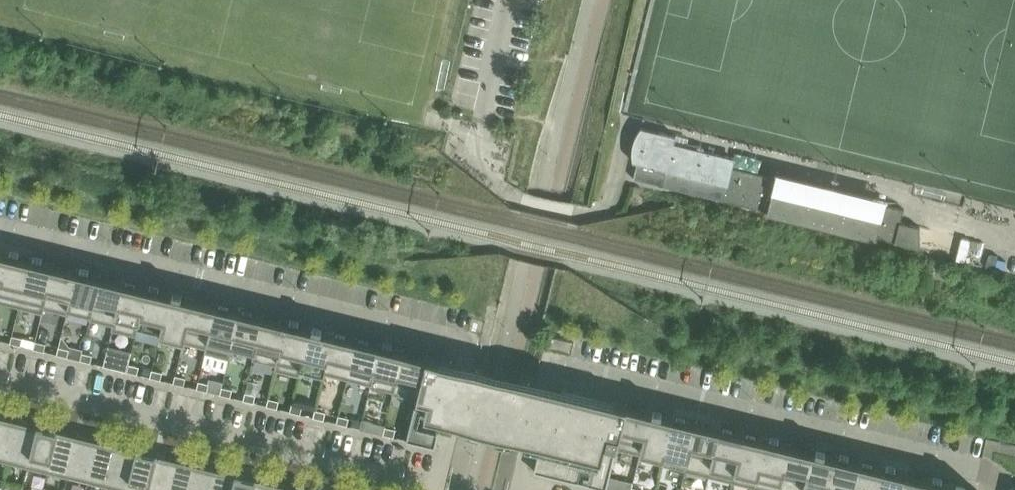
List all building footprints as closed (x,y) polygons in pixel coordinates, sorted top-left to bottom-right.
[(904,208),(884,203),(885,197),(778,171),(776,177),(731,166),(733,158),(700,150),(702,145),(687,141),(686,146),(674,143),(676,135),(641,126),(640,128),(637,132),(635,136),(634,138),(634,140),(633,143),(633,145),(632,147),(632,149),(632,154),(632,156),(632,158),(633,160),(637,162),(633,178),(767,211),(920,248),(920,226),(901,221),(904,208)] [(19,306),(31,258),(19,255),(20,251),(11,248),(10,252),(7,252),(0,282),(0,301),(19,306)] [(19,306),(42,312),(54,263),(42,260),(43,256),(34,254),(33,258),(31,258),(19,306)] [(44,307),(67,313),(77,269),(67,267),(54,263),(42,312),(43,312),(44,307)] [(89,318),(90,318),(101,275),(89,272),(89,268),(80,265),(80,269),(77,269),(67,313),(69,308),(90,314),(89,318)] [(90,318),(112,324),(124,280),(109,277),(101,275),(90,318)] [(112,324),(111,329),(112,329),(136,335),(139,325),(138,325),(147,286),(135,283),(136,279),(127,277),(126,281),(124,280),(112,324)] [(139,325),(161,331),(171,292),(158,289),(159,285),(150,283),(149,287),(147,286),(138,325),(139,325)] [(194,298),(182,295),(183,291),(174,288),(173,292),(171,292),(161,331),(183,336),(182,341),(183,341),(194,298)] [(204,351),(205,352),(217,303),(206,301),(194,298),(183,341),(206,347),(204,351)] [(217,303),(206,347),(205,352),(229,358),(232,348),(231,348),(240,309),(228,306),(229,302),(220,300),(219,304),(217,303)] [(240,309),(231,348),(232,348),(254,354),(264,315),(252,312),(253,308),(244,305),(243,309),(240,309)] [(274,369),(275,369),(287,320),(264,315),(254,354),(253,358),(276,364),(274,369)] [(287,320),(276,364),(275,369),(299,375),(302,365),(301,365),(310,326),(298,323),(299,319),(290,317),(289,321),(287,320)] [(302,365),(325,371),(334,332),(322,329),(323,325),(314,322),(313,327),(310,326),(301,365),(302,365)] [(325,371),(347,377),(357,337),(345,334),(346,330),(337,328),(336,332),(334,332),(325,371)] [(12,334),(10,342),(21,344),(23,337),(12,334)] [(347,377),(370,382),(380,343),(373,341),(368,340),(369,336),(360,334),(359,338),(357,337),(347,377)] [(570,350),(572,340),(556,336),(549,335),(547,344),(570,350)] [(35,340),(33,348),(44,350),(46,342),(35,340)] [(404,349),(391,346),(392,342),(383,340),(382,344),(380,343),(370,382),(393,388),(392,393),(393,393),(404,349)] [(58,346),(57,353),(67,356),(80,359),(82,351),(72,349),(58,346)] [(108,346),(103,365),(127,370),(128,363),(131,352),(108,346)] [(393,393),(416,398),(427,355),(404,349),(393,393)] [(82,351),(80,359),(90,361),(92,354),(82,351)] [(442,418),(456,362),(442,358),(427,355),(416,398),(406,439),(435,446),(442,418)] [(555,386),(536,381),(456,362),(442,418),(541,442),(555,386)] [(128,363),(127,370),(137,373),(139,365),(128,363)] [(152,368),(150,376),(160,379),(162,371),(152,368)] [(175,374),(173,382),(184,384),(186,377),(175,374)] [(198,380),(196,388),(207,390),(209,382),(198,380)] [(222,386),(220,393),(230,396),(232,388),(222,386)] [(606,488),(608,480),(616,447),(627,404),(555,386),(541,442),(534,470),(606,488)] [(245,391),(243,399),(254,402),(256,394),(245,391)] [(268,397),(266,405),(277,407),(279,400),(268,397)] [(292,403),(290,410),(300,413),(302,405),(292,403)] [(650,409),(627,404),(616,447),(640,453),(641,449),(650,409)] [(650,409),(641,449),(642,449),(663,454),(664,454),(674,415),(661,412),(662,408),(653,406),(652,410),(650,409)] [(315,408),(313,416),(324,419),(325,411),(315,408)] [(676,416),(674,415),(664,454),(662,464),(685,469),(697,421),(685,418),(686,414),(677,411),(676,416)] [(0,414),(0,456),(8,458),(18,418),(0,414)] [(338,414),(336,422),(347,424),(349,417),(338,414)] [(38,423),(18,418),(8,458),(28,463),(38,423)] [(362,420),(360,427),(370,430),(372,422),(362,420)] [(685,469),(708,475),(720,426),(707,423),(697,421),(685,469)] [(58,428),(38,423),(28,463),(48,468),(58,428)] [(722,427),(720,426),(708,475),(732,481),(744,432),(731,429),(732,425),(723,423),(722,427)] [(385,425),(383,433),(394,436),(395,428),(385,425)] [(78,433),(58,428),(48,468),(68,473),(78,433)] [(732,481),(755,486),(767,438),(755,435),(756,431),(747,429),(746,433),(744,432),(732,481)] [(97,438),(78,433),(68,473),(88,478),(97,438)] [(767,438),(755,486),(770,489),(779,489),(790,443),(778,440),(779,436),(770,434),(769,438),(767,438)] [(117,442),(97,438),(88,478),(107,483),(117,442)] [(137,447),(117,442),(107,483),(127,487),(137,447)] [(814,449),(803,447),(790,443),(779,489),(804,489),(814,449)] [(814,449),(804,489),(828,489),(837,455),(825,452),(826,448),(817,446),(816,450),(814,449)] [(137,447),(127,487),(138,489),(148,489),(157,452),(137,447)] [(860,461),(848,458),(849,454),(840,451),(839,455),(837,455),(828,489),(853,489),(860,461)] [(157,452),(148,489),(169,489),(177,457),(167,455),(157,452)] [(177,457),(169,489),(190,489),(197,462),(177,457)] [(860,461),(853,489),(877,489),(883,466),(871,463),(872,459),(863,457),(862,461),(860,461)] [(197,462),(190,489),(211,489),(217,467),(197,462)] [(877,489),(902,489),(907,472),(895,469),(896,465),(887,463),(886,467),(883,466),(877,489)] [(217,467),(211,489),(232,489),(237,472),(217,467)] [(237,472),(232,489),(253,489),(256,477),(237,472)] [(907,472),(902,489),(927,489),(930,478),(907,472)] [(953,483),(941,480),(942,476),(933,474),(932,478),(930,478),(927,489),(952,489),(953,483)] [(256,477),(253,489),(274,489),(276,481),(256,477)] [(953,483),(952,489),(977,489),(964,486),(965,482),(956,480),(955,484),(953,483)] [(17,489),(22,489),(24,484),(13,481),(11,489),(17,489)] [(276,481),(274,489),(295,489),(296,486),(285,484),(276,481)]
